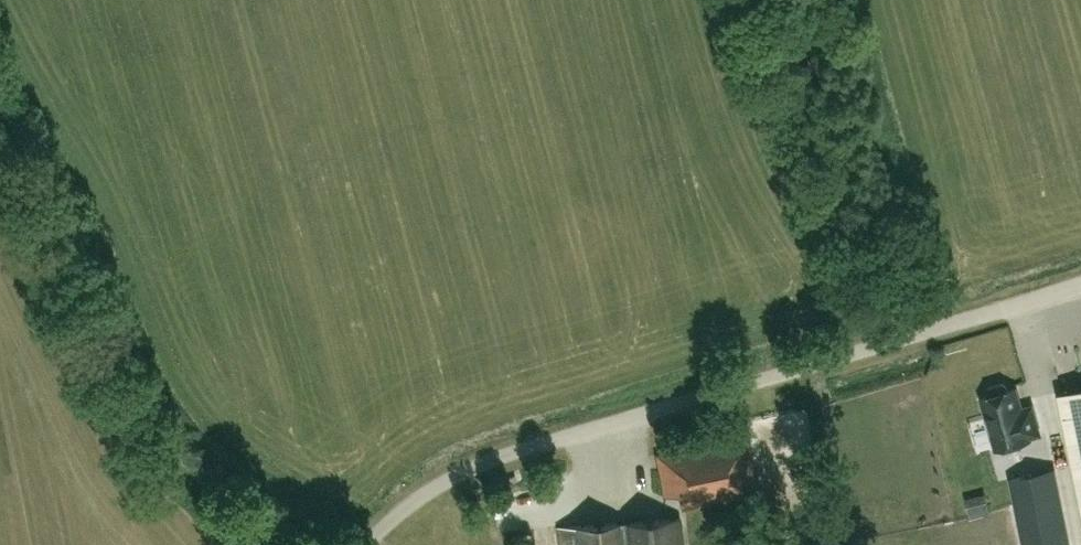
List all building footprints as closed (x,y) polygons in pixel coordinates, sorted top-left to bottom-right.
[(1040,434),(1034,414),(1032,404),(1021,408),(1015,388),(1008,390),(1006,385),(1002,383),(990,386),(988,390),(989,396),(982,398),(996,449),(1030,439),(1029,437),(1040,434)] [(1067,387),(1080,462),(1080,385),(1067,387)] [(666,497),(757,478),(748,436),(657,454),(666,497)] [(1066,536),(1057,491),(1052,470),(1031,474),(1013,478),(1026,544),(1027,544),(1068,544),(1066,536)] [(681,516),(560,528),(562,544),(684,544),(681,516)]
